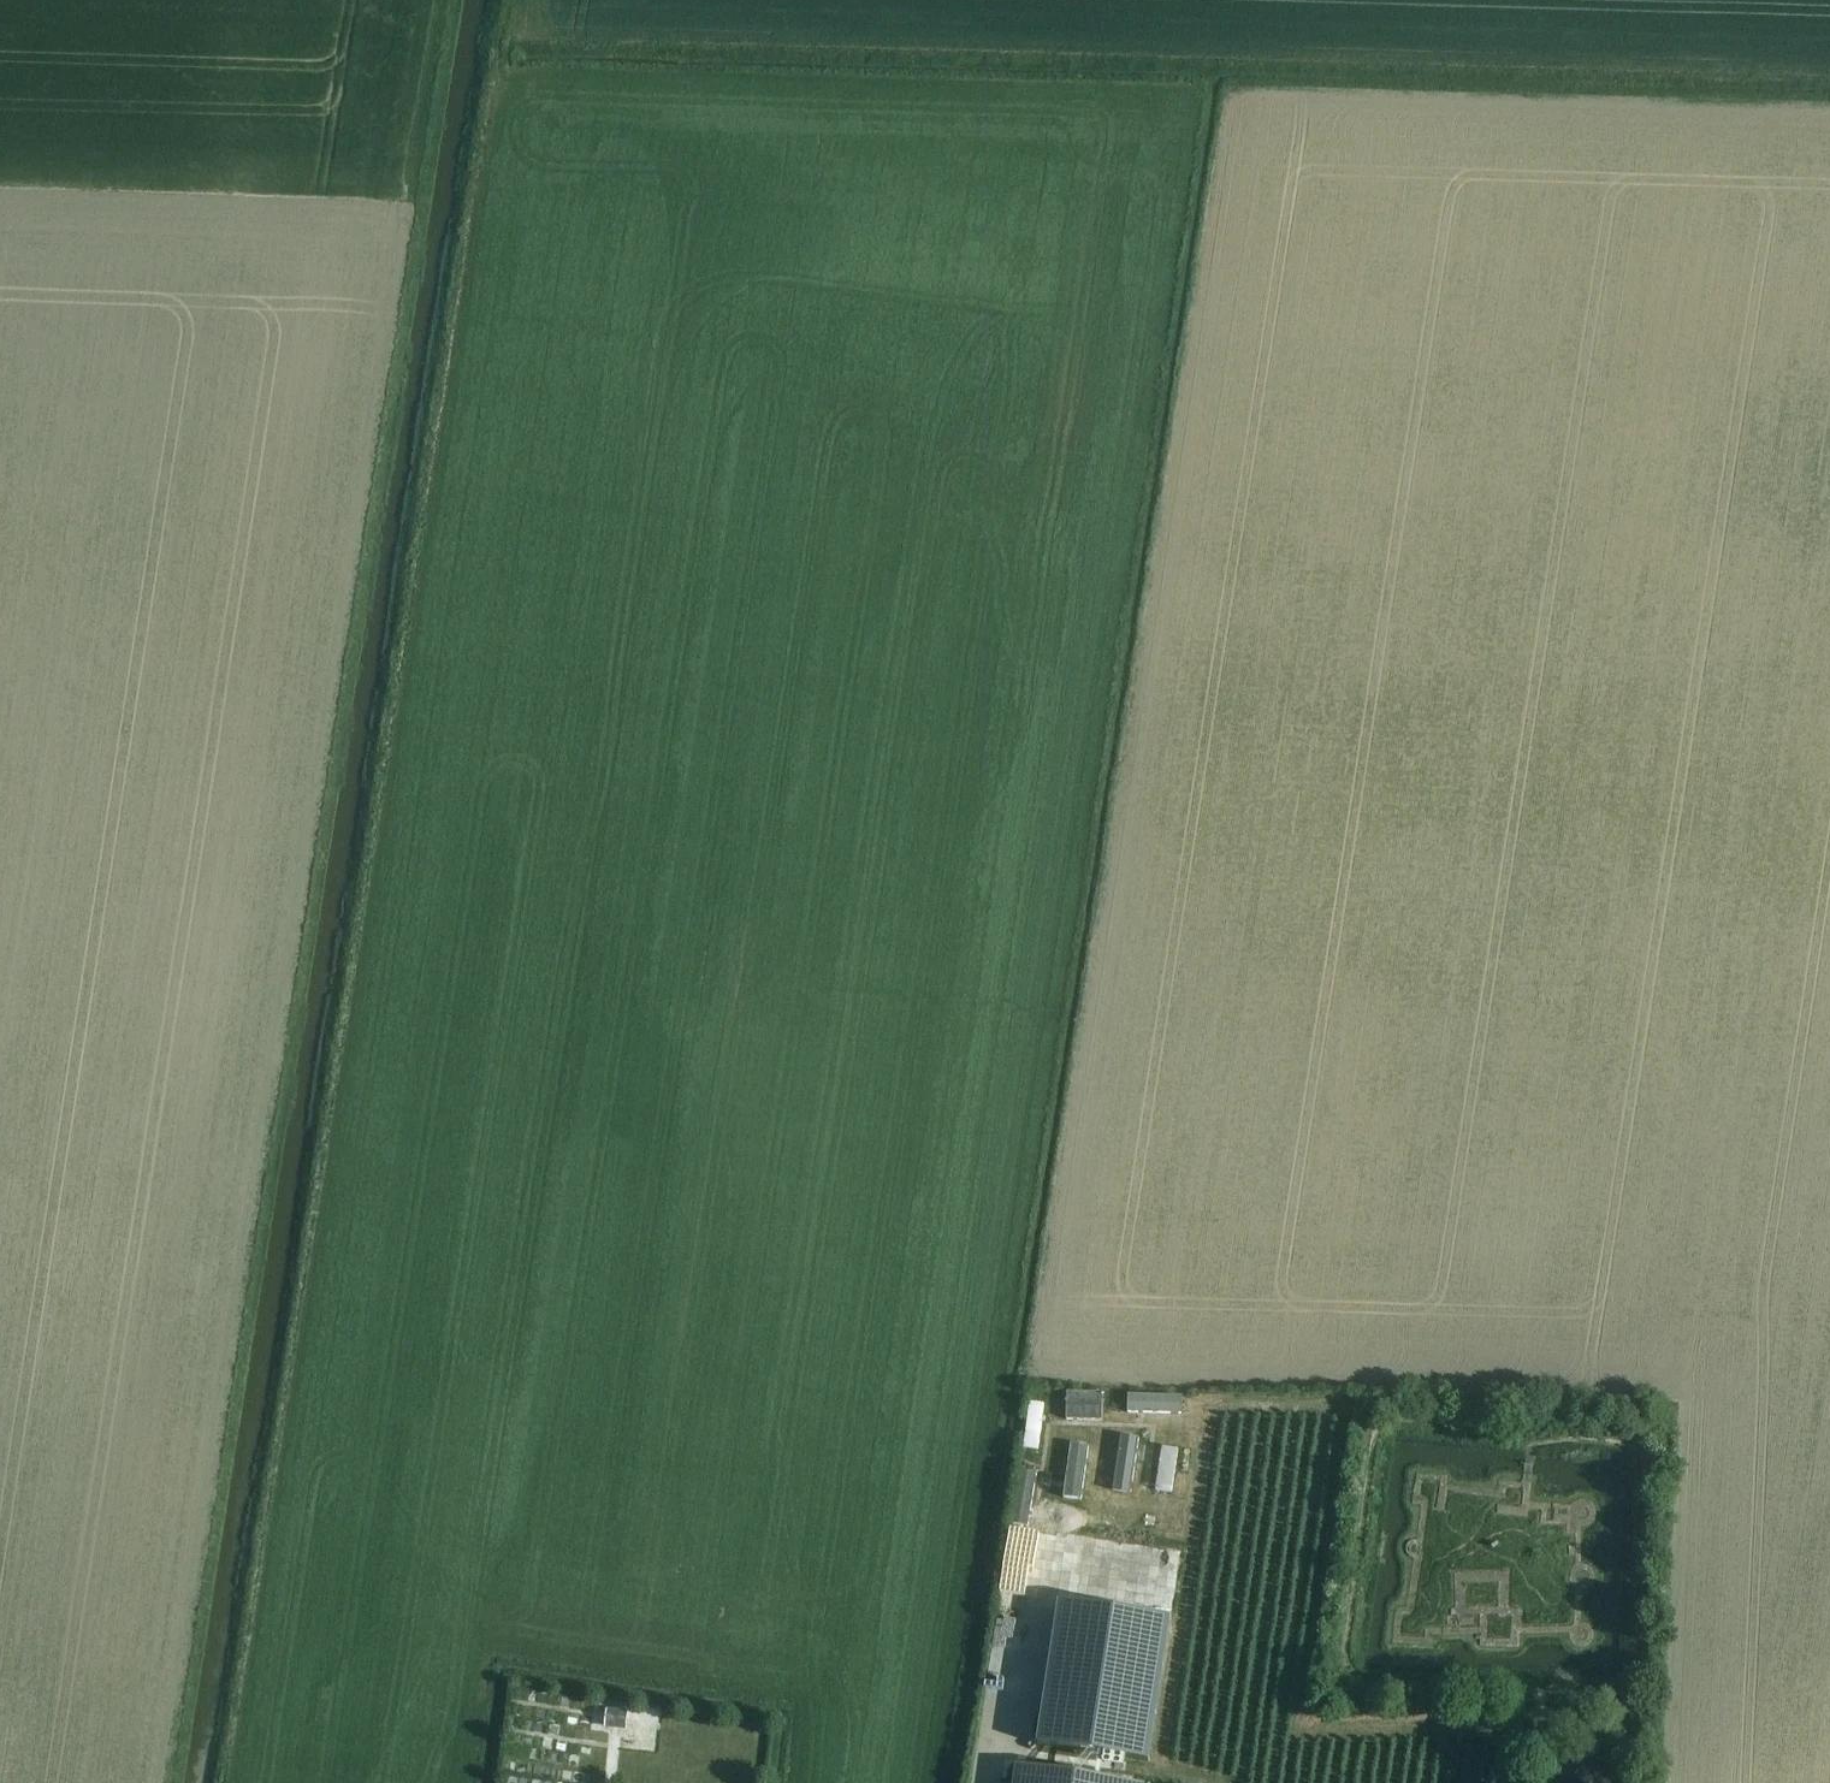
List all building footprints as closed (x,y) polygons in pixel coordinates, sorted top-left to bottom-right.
[(1029,1528),(1037,1474),(1019,1472),(1011,1525),(1029,1528)] [(1059,1617),(1037,1760),(1146,1776),(1168,1634),(1059,1617)] [(615,1728),(626,1729),(627,1714),(608,1712),(607,1727),(615,1728)] [(1016,1766),(1014,1782),(1125,1782),(1016,1766)]
